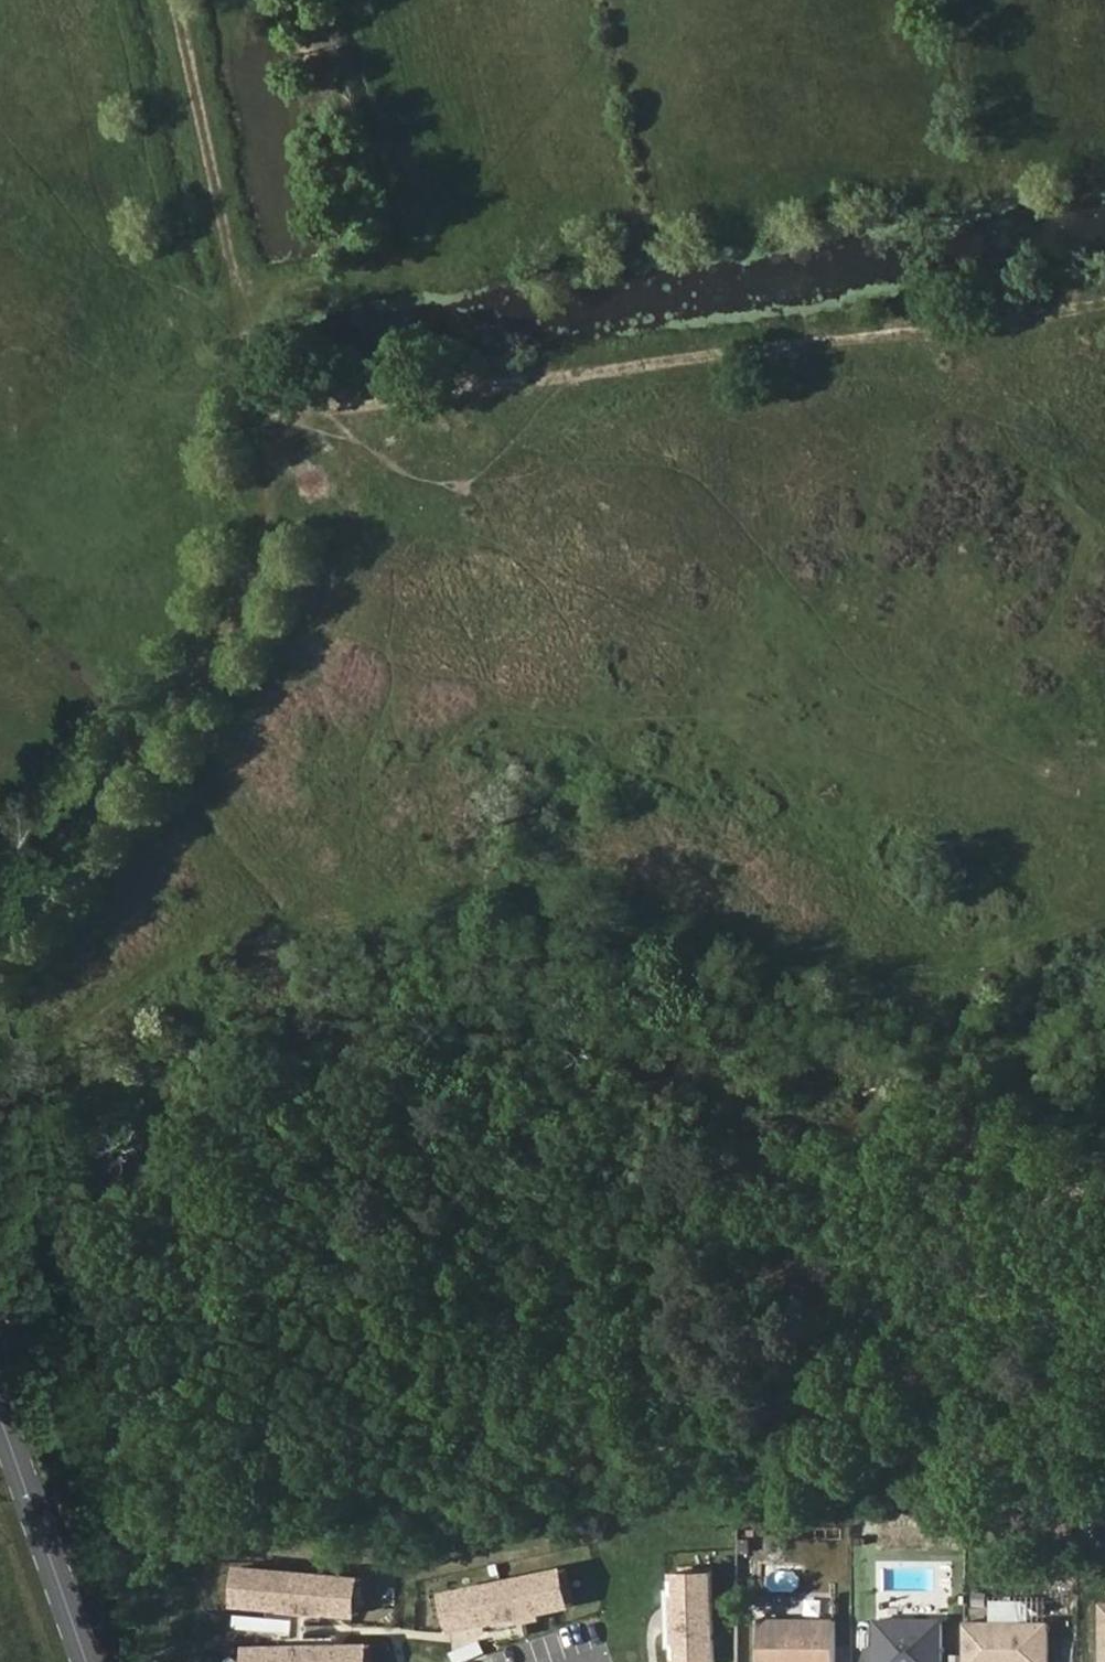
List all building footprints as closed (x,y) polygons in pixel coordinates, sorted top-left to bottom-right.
[(761,1619),(761,1661),(836,1661),(836,1619),(761,1619)] [(964,1622),(964,1661),(1049,1661),(1049,1622),(964,1622)]
